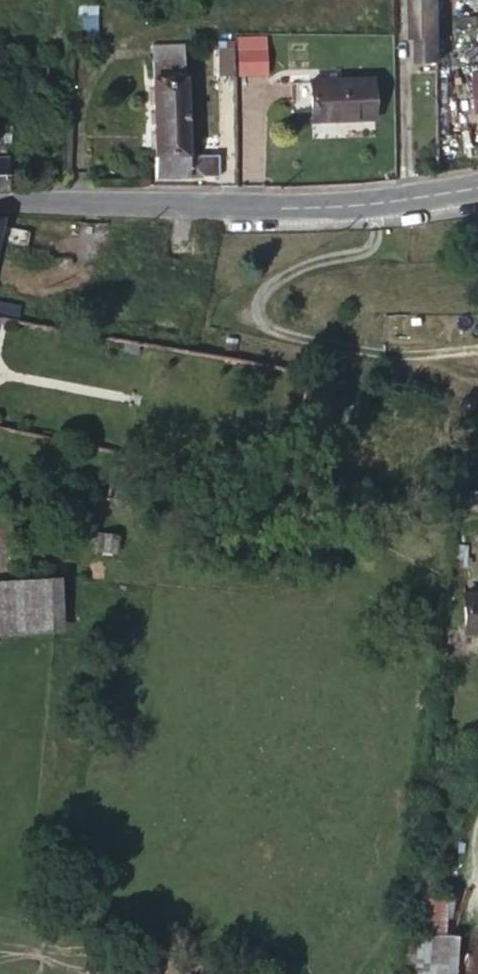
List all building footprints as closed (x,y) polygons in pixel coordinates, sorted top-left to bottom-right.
[(406,39),(407,2),(415,1),(415,0),(398,0),(397,39),(406,39)] [(406,39),(406,64),(432,65),(431,0),(415,0),(415,1),(407,2),(406,39)] [(150,57),(181,56),(182,17),(150,16),(150,57)] [(265,44),(238,44),(238,51),(238,76),(264,77),(265,44)] [(238,76),(238,51),(215,52),(215,84),(238,83),(238,76)] [(150,154),(181,154),(181,56),(150,57),(150,154)] [(314,82),(312,121),(374,123),(375,84),(314,82)] [(180,178),(181,154),(150,154),(150,179),(180,178)] [(196,154),(181,154),(180,178),(196,177),(196,154)] [(10,195),(11,165),(0,165),(0,195),(10,195)] [(457,418),(456,432),(463,428),(465,421),(463,413),(457,410),(449,411),(445,415),(457,418)] [(445,415),(444,421),(445,426),(450,430),(456,432),(457,418),(445,415)] [(0,579),(0,636),(65,633),(62,576),(0,579)] [(460,599),(465,640),(477,639),(477,597),(460,599)] [(448,933),(450,896),(437,895),(438,867),(413,865),(409,930),(448,933)] [(456,936),(403,932),(401,973),(454,973),(456,936)]
